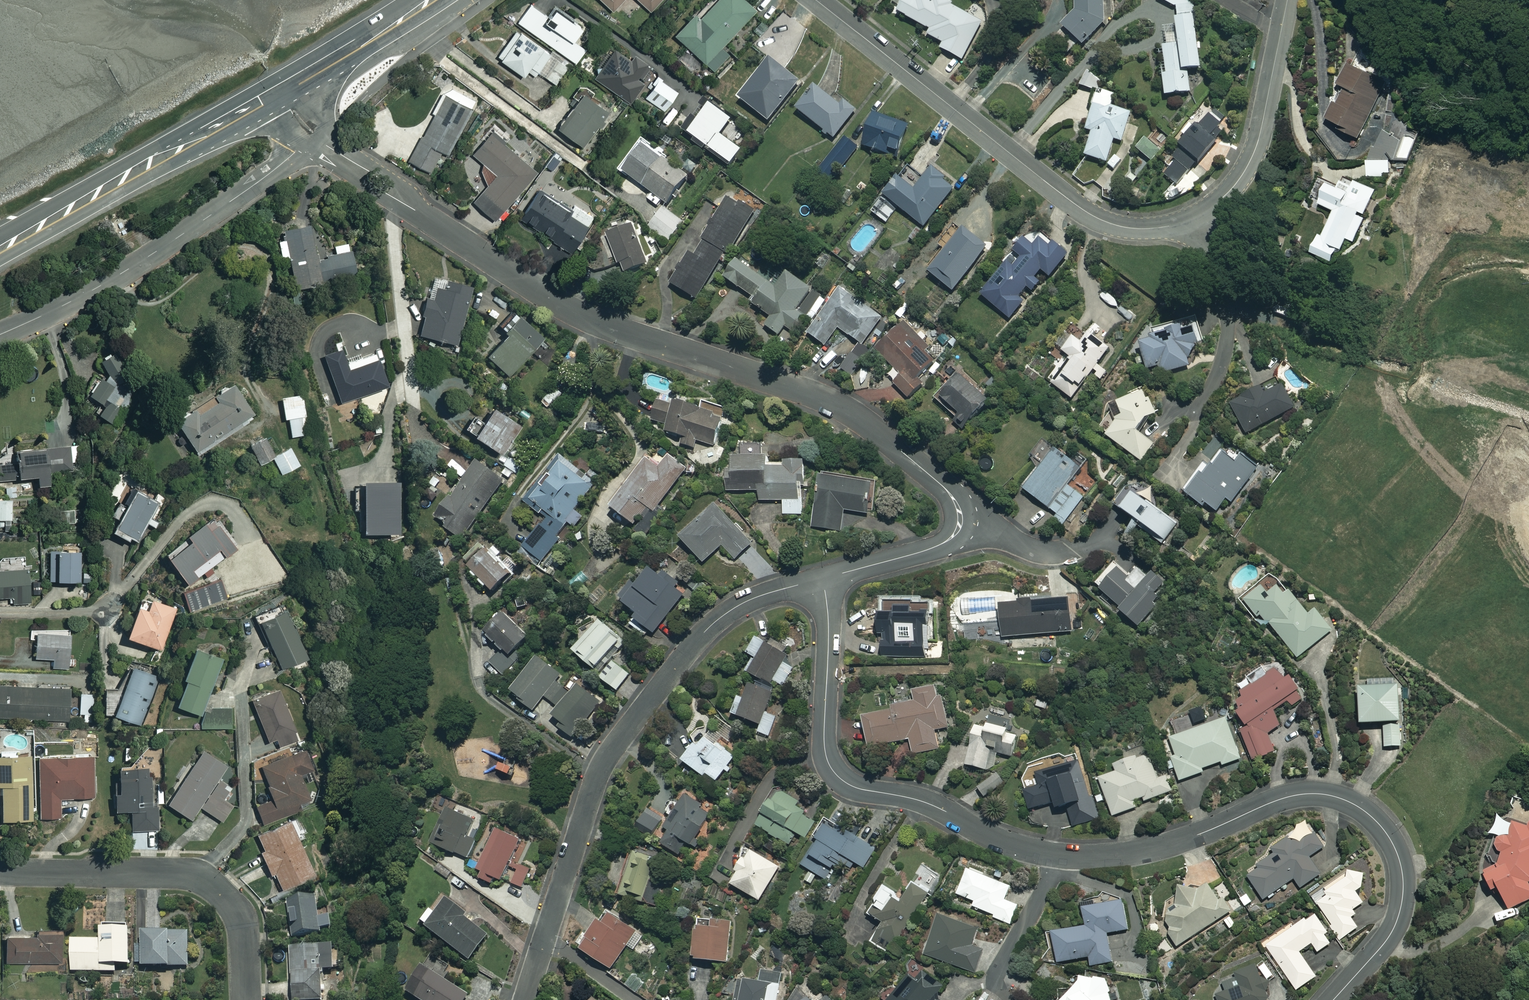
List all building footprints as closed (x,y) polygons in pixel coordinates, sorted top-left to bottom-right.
[(613,10),(622,0),(602,0),(613,10)] [(651,11),(661,0),(639,0),(651,11)] [(747,0),(717,0),(700,19),(694,13),(675,34),(714,69),(729,53),(722,46),(756,8),(747,0)] [(918,1),(916,0),(904,0),(897,11),(930,30),(928,34),(943,43),(941,47),(964,61),(985,24),(952,5),(953,3),(949,0),(918,0),(918,1)] [(1104,0),(1076,0),(1076,8),(1063,27),(1082,43),(1106,22),(1104,0)] [(1195,7),(1185,0),(1163,0),(1176,7),(1179,44),(1164,45),(1166,73),(1163,73),(1166,95),(1191,92),(1188,69),(1201,68),(1195,7)] [(518,26),(497,55),(527,77),(531,71),(538,76),(541,73),(559,86),(586,48),(575,39),(583,27),(555,7),(548,16),(530,3),(515,23),(518,26)] [(632,59),(614,47),(594,76),(630,101),(655,65),(636,52),(632,59)] [(800,81),(771,58),(739,97),(769,121),(800,81)] [(1388,82),(1349,62),(1339,83),(1345,86),(1329,117),(1344,125),(1342,129),(1360,137),(1388,82)] [(678,91),(658,78),(645,97),(665,111),(678,91)] [(840,105),(815,85),(797,109),(835,138),(857,110),(844,100),(840,105)] [(1115,95),(1099,89),(1087,130),(1093,132),(1086,155),(1107,162),(1114,139),(1122,141),(1131,113),(1111,107),(1115,95)] [(612,112),(584,92),(559,126),(583,144),(598,123),(601,126),(612,112)] [(472,108),(446,94),(409,160),(429,171),(441,150),(447,153),(472,108)] [(732,125),(711,110),(689,139),(731,170),(741,156),(720,141),(732,125)] [(909,125),(875,113),(863,145),(888,154),(890,149),(899,153),(909,125)] [(1226,129),(1209,114),(1195,130),(1190,125),(1183,132),(1188,136),(1158,169),(1177,185),(1226,129)] [(492,131),(473,151),(485,163),(480,168),(488,184),(474,199),(494,218),(537,172),(492,131)] [(859,147),(845,136),(817,173),(831,184),(859,147)] [(1160,151),(1145,138),(1137,148),(1151,161),(1160,151)] [(661,157),(644,144),(624,171),(668,204),(689,176),(662,156),(661,157)] [(1388,160),(1368,160),(1368,177),(1388,177),(1388,160)] [(897,176),(870,210),(886,222),(898,206),(924,226),(957,184),(934,166),(915,190),(897,176)] [(1378,190),(1348,175),(1341,188),(1331,182),(1321,203),(1336,211),(1324,235),(1321,233),(1312,251),(1332,262),(1345,237),(1354,242),(1373,204),(1371,203),(1378,190)] [(573,210),(540,187),(522,213),(534,221),(531,225),(569,252),(593,219),(576,206),(573,210)] [(754,212),(729,197),(695,254),(690,251),(671,283),(697,298),(726,250),(729,252),(754,212)] [(682,220),(663,208),(649,227),(668,240),(682,220)] [(647,263),(631,224),(607,233),(623,273),(647,263)] [(315,258),(308,225),(283,230),(294,289),(355,277),(348,242),(333,245),(335,254),(315,258)] [(926,235),(918,228),(910,237),(918,244),(926,235)] [(987,246),(965,228),(930,273),(953,290),(987,246)] [(1034,247),(1025,239),(981,294),(1011,318),(1024,301),(1019,297),(1024,292),(1029,296),(1042,281),(1036,277),(1042,270),(1051,277),(1069,254),(1052,240),(1049,244),(1041,238),(1034,247)] [(799,309),(813,290),(787,271),(776,286),(738,259),(725,277),(753,297),(750,301),(771,316),(765,325),(779,335),(785,326),(794,333),(807,314),(799,309)] [(470,288),(433,278),(428,296),(425,295),(420,315),(424,316),(419,335),(455,344),(470,288)] [(826,346),(840,328),(862,344),(882,318),(841,287),(807,332),(826,346)] [(538,358),(547,349),(538,341),(542,337),(514,310),(499,327),(506,334),(486,355),(506,375),(530,350),(538,358)] [(1178,319),(1117,337),(1129,376),(1168,365),(1165,357),(1187,350),(1178,319)] [(892,382),(909,398),(942,367),(927,351),(931,348),(905,322),(877,350),(901,374),(892,382)] [(1057,393),(1092,341),(1066,325),(1063,329),(1053,322),(1038,345),(1049,353),(1033,378),(1057,393)] [(346,362),(341,349),(323,356),(340,402),(384,386),(372,352),(346,362)] [(125,364),(108,351),(99,364),(107,370),(89,394),(104,405),(98,413),(113,425),(138,393),(115,376),(125,364)] [(862,362),(852,354),(840,367),(850,375),(862,362)] [(991,401),(962,375),(941,397),(962,417),(960,419),(967,426),(991,401)] [(1211,398),(1227,430),(1271,407),(1258,381),(1243,388),(1241,383),(1211,398)] [(213,396),(217,401),(193,418),(189,412),(175,422),(197,455),(254,417),(232,384),(213,396)] [(1099,403),(1083,424),(1122,454),(1138,433),(1118,417),(1138,411),(1130,386),(1105,394),(1110,411),(1099,403)] [(306,444),(299,395),(281,398),(284,419),(288,418),(291,437),(297,436),(298,445),(306,444)] [(674,406),(659,401),(652,420),(668,426),(667,431),(683,437),(681,443),(694,448),(697,441),(714,446),(723,417),(675,401),(674,406)] [(519,424),(491,405),(480,420),(473,415),(464,429),(498,453),(519,424)] [(1041,433),(998,486),(1042,522),(1062,497),(1046,484),(1069,456),(1041,433)] [(273,456),(264,438),(250,446),(259,463),(273,456)] [(804,442),(742,445),(742,456),(732,457),(733,469),(726,469),(727,492),(760,490),(761,502),(783,501),(784,515),(802,514),(800,481),(806,481),(804,442)] [(1207,517),(1246,469),(1214,443),(1208,450),(1203,446),(1191,460),(1188,458),(1166,484),(1207,517)] [(80,462),(78,445),(15,450),(17,478),(36,476),(37,486),(55,485),(54,471),(70,470),(69,463),(80,462)] [(299,465),(290,448),(272,457),(282,475),(299,465)] [(687,470),(671,457),(661,470),(649,460),(613,507),(637,526),(649,510),(653,513),(687,470)] [(596,484),(563,458),(527,503),(546,518),(523,546),(542,561),(559,540),(555,537),(568,522),(575,528),(584,517),(575,510),(596,484)] [(453,494),(436,516),(446,524),(444,526),(461,538),(505,480),(480,462),(455,495),(453,494)] [(11,465),(0,467),(0,482),(13,480),(11,465)] [(874,483),(821,474),(812,526),(840,531),(844,510),(869,514),(874,483)] [(397,476),(361,476),(361,486),(354,486),(354,510),(361,510),(361,533),(397,533),(397,476)] [(1115,476),(1100,495),(1151,535),(1166,516),(1115,476)] [(157,504),(135,490),(111,530),(135,544),(147,523),(154,527),(159,519),(151,515),(157,504)] [(0,498),(0,519),(11,519),(11,497),(0,498)] [(751,541),(715,501),(679,534),(702,559),(721,541),(734,556),(751,541)] [(79,522),(76,507),(56,510),(58,525),(79,522)] [(166,559),(188,586),(235,548),(218,526),(210,532),(203,523),(187,536),(190,540),(166,559)] [(78,544),(67,544),(67,550),(49,550),(49,580),(78,580),(78,544)] [(485,546),(467,563),(494,591),(512,574),(485,546)] [(11,561),(12,570),(0,570),(0,598),(10,597),(10,604),(29,603),(26,560),(11,561)] [(1097,561),(1073,585),(1116,626),(1160,581),(1140,562),(1129,573),(1119,562),(1109,572),(1097,561)] [(686,592),(651,566),(624,602),(639,614),(636,619),(654,633),(686,592)] [(1264,566),(1235,588),(1252,610),(1254,609),(1258,615),(1261,612),(1290,649),(1325,622),(1304,596),(1298,601),(1280,578),(1275,581),(1264,566)] [(232,597),(225,578),(182,593),(189,612),(232,597)] [(1049,595),(974,602),(978,635),(1052,628),(1049,595)] [(177,609),(151,598),(147,609),(137,606),(125,635),(160,650),(177,609)] [(305,655),(284,609),(259,620),(280,666),(305,655)] [(504,613),(485,632),(503,650),(492,662),(502,671),(532,641),(504,613)] [(858,614),(858,657),(914,657),(914,613),(858,614)] [(626,643),(594,616),(579,634),(584,638),(574,650),(599,672),(597,674),(618,691),(631,676),(612,660),(626,643)] [(53,668),(75,668),(75,657),(68,657),(69,631),(29,630),(29,640),(35,640),(35,658),(53,659),(53,668)] [(787,654),(757,638),(748,653),(757,658),(750,672),(782,689),(793,668),(783,662),(787,654)] [(221,658),(194,648),(183,679),(185,680),(176,705),(200,714),(221,658)] [(1272,653),(1219,695),(1225,702),(1224,702),(1237,756),(1264,749),(1256,718),(1298,685),(1272,653)] [(563,672),(540,654),(512,691),(534,709),(545,696),(559,707),(554,715),(564,723),(561,727),(574,737),(601,702),(579,684),(572,693),(556,681),(563,672)] [(160,674),(129,664),(120,692),(104,690),(104,713),(142,727),(160,674)] [(1393,676),(1355,675),(1354,718),(1369,719),(1368,742),(1386,743),(1387,720),(1392,720),(1393,676)] [(936,733),(924,677),(897,683),(898,688),(854,698),(864,745),(896,738),(898,748),(927,742),(925,735),(936,733)] [(1002,681),(989,681),(989,695),(1001,695),(1002,681)] [(774,693),(751,684),(745,699),(739,696),(733,713),(761,725),(759,732),(770,737),(777,717),(766,713),(774,693)] [(0,685),(0,718),(67,720),(68,687),(0,685)] [(297,739),(278,691),(252,701),(267,742),(276,738),(279,746),(297,739)] [(93,723),(93,697),(88,697),(88,693),(80,693),(79,714),(84,714),(84,723),(93,723)] [(204,708),(200,729),(230,728),(229,707),(204,708)] [(1230,754),(1215,708),(1155,727),(1161,747),(1157,749),(1165,774),(1193,765),(1192,762),(1207,758),(1208,761),(1230,754)] [(710,721),(697,711),(682,731),(697,742),(683,761),(716,784),(735,758),(705,736),(704,730),(710,721)] [(977,719),(964,716),(951,757),(979,765),(984,750),(1000,755),(1010,724),(979,714),(977,719)] [(95,731),(85,732),(85,743),(95,743),(95,731)] [(1137,733),(1097,746),(1102,762),(1086,767),(1094,793),(1092,794),(1097,809),(1120,802),(1119,800),(1157,788),(1150,767),(1148,768),(1137,733)] [(1083,813),(1068,747),(1007,762),(1019,810),(1048,803),(1052,821),(1083,813)] [(226,765),(201,749),(167,804),(191,819),(199,806),(222,821),(232,805),(222,799),(231,785),(218,777),(226,765)] [(307,798),(315,795),(314,791),(320,789),(316,779),(310,781),(306,770),(311,768),(304,749),(260,766),(273,799),(256,805),(262,823),(310,806),(307,798)] [(0,754),(0,784),(1,820),(31,819),(30,753),(0,754)] [(93,797),(92,756),(38,757),(40,818),(59,817),(59,798),(93,797)] [(149,768),(117,769),(117,781),(113,781),(114,810),(131,810),(131,830),(157,829),(156,801),(150,801),(149,768)] [(1004,779),(996,770),(977,788),(985,796),(1004,779)] [(806,838),(818,819),(800,807),(804,802),(779,785),(760,813),(764,815),(758,825),(789,845),(797,833),(806,838)] [(712,811),(684,797),(679,807),(671,803),(668,810),(675,813),(667,828),(670,829),(662,845),(682,855),(688,842),(694,845),(712,811)] [(474,819),(447,808),(432,843),(467,857),(475,839),(466,836),(474,819)] [(1528,827),(1528,824),(1484,808),(1475,832),(1481,834),(1466,877),(1485,883),(1477,905),(1504,914),(1517,875),(1513,874),(1528,827)] [(663,818),(647,809),(636,828),(652,837),(663,818)] [(313,874),(289,820),(256,834),(263,850),(260,851),(270,875),(274,873),(280,888),(313,874)] [(842,834),(825,824),(817,838),(819,839),(803,866),(826,880),(836,864),(850,872),(855,862),(864,868),(876,848),(852,834),(851,836),(844,831),(842,834)] [(1222,871),(1238,897),(1269,879),(1271,883),(1295,868),(1292,864),(1316,850),(1300,824),(1222,871)] [(520,839),(497,828),(476,875),(499,886),(520,839)] [(658,857),(632,849),(618,894),(645,902),(658,857)] [(781,868),(750,849),(737,870),(739,872),(732,883),(760,901),(781,868)] [(522,888),(533,864),(524,860),(522,865),(513,862),(511,868),(516,871),(511,883),(522,888)] [(1305,894),(1296,899),(1319,938),(1339,926),(1331,914),(1334,912),(1331,907),(1345,899),(1336,885),(1345,880),(1336,864),(1300,885),(1305,894)] [(1011,886),(968,868),(957,894),(975,901),(973,906),(994,915),(993,917),(1010,924),(1018,905),(1005,900),(1011,886)] [(1138,922),(1151,945),(1208,911),(1182,868),(1156,883),(1162,893),(1141,905),(1148,916),(1138,922)] [(928,893),(912,884),(904,898),(883,886),(875,900),(877,902),(869,914),(883,922),(871,942),(879,947),(883,939),(896,947),(928,893)] [(1105,930),(1103,894),(1064,895),(1065,922),(1033,923),(1034,960),(1064,958),(1064,964),(1089,963),(1088,931),(1105,930)] [(287,899),(293,936),(322,932),(321,929),(332,927),(330,916),(318,917),(315,895),(287,899)] [(466,914),(447,900),(436,915),(430,911),(420,924),(469,961),(487,936),(463,918),(466,914)] [(1271,918),(1238,938),(1242,944),(1246,941),(1274,987),(1295,975),(1280,950),(1292,942),(1297,950),(1312,941),(1306,931),(1311,928),(1298,907),(1273,922),(1271,918)] [(645,936),(606,910),(581,947),(612,968),(629,943),(636,948),(645,936)] [(980,929),(939,914),(925,954),(975,972),(983,949),(974,945),(980,929)] [(728,962),(731,921),(697,919),(694,959),(728,962)] [(130,965),(129,927),(101,927),(101,940),(71,940),(71,972),(116,972),(116,965),(130,965)] [(59,931),(33,931),(33,935),(5,935),(5,962),(60,962),(59,931)] [(188,967),(188,931),(141,931),(141,967),(188,967)] [(332,945),(289,947),(293,999),(323,999),(321,970),(333,969),(332,945)] [(1206,968),(1211,985),(1194,990),(1197,999),(1244,999),(1254,997),(1242,957),(1206,968)] [(426,958),(405,992),(418,999),(465,999),(467,996),(443,981),(449,972),(426,958)] [(780,971),(762,969),(761,979),(779,982),(780,971)] [(1049,999),(1093,999),(1103,991),(1082,969),(1049,999)] [(197,971),(187,970),(187,982),(197,982),(197,971)] [(927,974),(920,984),(909,976),(891,999),(932,999),(943,985),(927,974)] [(779,985),(739,978),(735,999),(777,999),(779,985)] [(806,981),(787,999),(821,999),(823,998),(806,981)]
